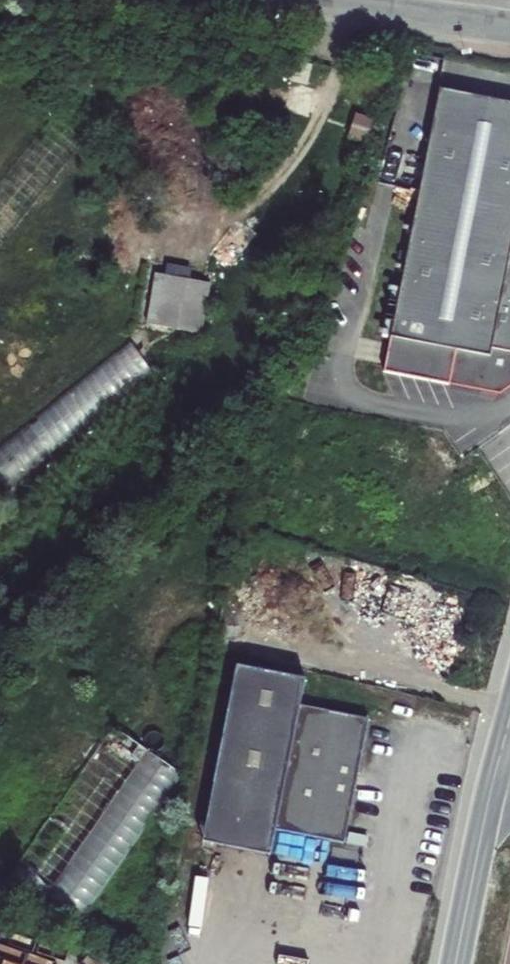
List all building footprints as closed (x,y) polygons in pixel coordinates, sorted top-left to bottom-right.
[(435,91),(393,377),(509,395),(509,102),(435,91)] [(368,148),(375,123),(357,118),(350,143),(368,148)] [(215,281),(154,273),(147,327),(207,335),(215,281)] [(17,481),(9,471),(18,463),(2,444),(0,445),(0,495),(17,481)] [(296,673),(228,660),(195,838),(263,850),(268,823),(337,836),(360,713),(291,700),(296,673)] [(109,722),(13,877),(84,921),(180,766),(109,722)]
